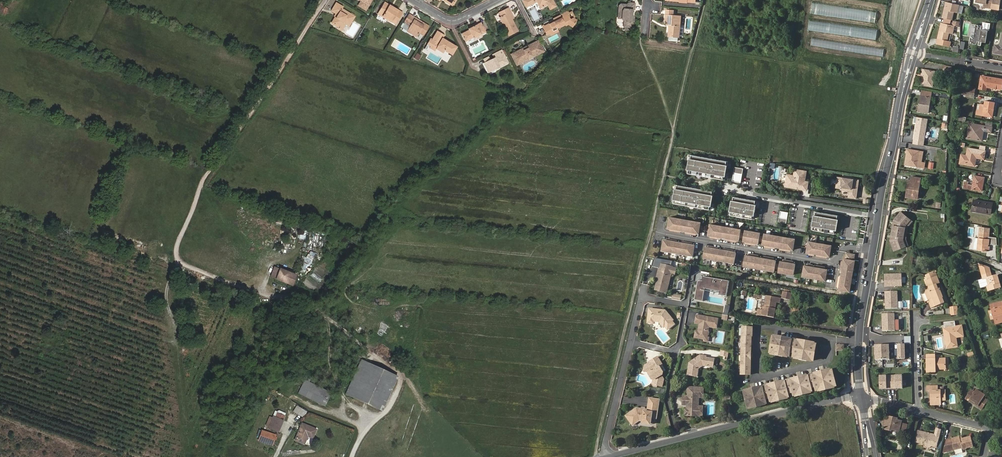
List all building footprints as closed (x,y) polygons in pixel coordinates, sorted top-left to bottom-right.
[(353,13),(350,11),(341,5),(342,4),(336,0),(331,8),(335,11),(336,12),(335,14),(331,20),(338,25),(342,19),(345,21),(348,22),(354,13),(353,13)] [(360,0),(358,4),(365,9),(370,2),(369,1),(370,0),(360,0)] [(523,0),(526,7),(537,1),(540,8),(546,5),(549,10),(554,7),(555,7),(551,0),(550,0),(546,2),(545,0),(523,0)] [(991,7),(999,9),(1001,0),(992,0),(991,7)] [(388,6),(389,4),(385,1),(378,12),(395,22),(402,12),(393,7),(392,8),(388,6)] [(944,14),(953,16),(954,11),(958,12),(960,4),(947,1),(944,14)] [(875,23),(877,11),(812,2),(810,14),(875,23)] [(633,11),(633,10),(619,5),(618,7),(617,11),(621,12),(621,19),(623,22),(623,27),(630,28),(632,26),(633,18),(630,15),(631,10),(633,11)] [(509,14),(510,13),(508,8),(497,14),(508,36),(517,31),(511,19),(509,14)] [(667,21),(679,25),(680,16),(673,16),(674,10),(666,9),(665,15),(665,20),(667,20),(667,21)] [(421,23),(420,22),(419,24),(418,23),(419,21),(414,18),(414,17),(408,13),(403,21),(409,25),(406,30),(416,36),(418,32),(422,34),(428,25),(422,21),(421,23)] [(551,34),(555,32),(554,31),(562,27),(561,25),(564,23),(573,25),(576,22),(572,19),(570,20),(568,16),(561,18),(560,16),(555,18),(557,21),(553,23),(543,28),(547,35),(548,34),(550,33),(551,34)] [(878,30),(809,20),(808,30),(876,40),(878,30)] [(400,27),(406,30),(409,25),(403,21),(400,27)] [(678,37),(679,25),(667,21),(667,24),(668,24),(669,24),(669,27),(668,36),(678,37)] [(473,27),(469,29),(461,33),(465,41),(474,37),(481,33),(482,34),(486,32),(481,22),(473,26),(473,27)] [(953,34),(955,26),(942,23),(937,43),(950,47),(951,42),(947,41),(949,33),(953,34)] [(982,26),(976,25),(974,36),(970,36),(969,43),(977,44),(977,41),(986,42),(988,31),(981,29),(982,26)] [(442,39),(443,37),(444,34),(437,30),(432,38),(431,38),(427,43),(430,45),(429,46),(434,50),(436,47),(443,51),(444,49),(449,52),(451,49),(453,51),(456,46),(446,39),(445,41),(442,39)] [(1001,54),(1001,33),(999,46),(995,45),(994,53),(1001,54)] [(884,49),(812,38),(811,46),(883,57),(884,49)] [(535,46),(539,44),(537,41),(512,54),(513,57),(517,55),(517,53),(520,52),(521,53),(531,48),(531,46),(535,44),(535,46)] [(544,53),(539,44),(535,46),(535,44),(531,46),(531,48),(521,53),(520,52),(517,53),(517,55),(513,57),(518,66),(522,64),(521,63),(527,60),(526,59),(535,55),(535,56),(539,54),(540,55),(544,53)] [(494,68),(502,64),(508,63),(503,54),(501,55),(499,51),(492,55),(494,58),(485,62),(488,67),(489,70),(494,68)] [(522,64),(540,55),(539,54),(535,56),(535,55),(526,59),(527,60),(521,63),(522,64)] [(934,71),(924,69),(923,77),(922,85),(932,86),(934,71)] [(1001,81),(1001,79),(982,76),(979,88),(986,89),(986,87),(1001,89),(1001,81)] [(921,105),(919,105),(918,111),(928,113),(931,97),(922,96),(921,105)] [(977,110),(976,114),(992,117),(995,102),(985,100),(984,104),(980,104),(979,110),(977,110)] [(927,118),(915,116),(914,122),(917,123),(914,139),(924,141),(926,124),(927,118)] [(969,123),(967,138),(981,141),(983,131),(991,132),(992,127),(969,123)] [(985,151),(968,148),(966,156),(962,155),(960,164),(974,166),(976,158),(984,159),(985,151)] [(909,155),(907,165),(916,166),(919,151),(907,149),(906,154),(909,155)] [(728,162),(690,155),(687,173),(725,180),(728,162)] [(744,169),(735,168),(732,182),(741,184),(744,169)] [(806,170),(795,168),(794,175),(787,173),(785,182),(790,182),(789,185),(806,189),(807,181),(804,180),(806,170)] [(964,184),(963,188),(981,191),(984,178),(974,176),(972,186),(964,184)] [(836,187),(841,188),(841,187),(850,188),(849,190),(848,197),(856,198),(857,195),(856,195),(857,189),(856,189),(856,186),(858,186),(859,180),(838,177),(836,187)] [(910,186),(908,198),(917,199),(920,178),(911,177),(911,180),(909,180),(908,185),(910,186)] [(714,192),(676,185),(673,203),(711,210),(714,192)] [(757,201),(732,196),(728,215),(754,220),(757,201)] [(974,200),(972,211),(990,214),(992,203),(974,200)] [(910,218),(900,211),(894,219),(890,239),(894,249),(905,245),(902,238),(905,224),(910,218)] [(839,217),(814,212),(811,231),(836,235),(839,217)] [(698,234),(700,223),(669,217),(667,228),(671,229),(670,231),(678,233),(678,231),(686,232),(686,234),(693,235),(694,233),(698,234)] [(911,220),(910,218),(905,224),(902,238),(905,245),(907,244),(905,238),(907,225),(911,220)] [(740,230),(709,225),(707,236),(711,236),(711,238),(718,240),(719,238),(727,239),(726,241),(734,243),(734,241),(738,241),(740,230)] [(759,234),(744,231),(742,242),(746,243),(745,245),(753,246),(753,244),(757,245),(759,234)] [(989,246),(987,246),(987,243),(989,241),(988,238),(988,232),(979,231),(977,249),(983,250),(983,251),(986,251),(987,251),(988,251),(989,246)] [(794,240),(763,234),(761,245),(765,246),(764,248),(772,249),(772,248),(780,249),(780,251),(788,252),(788,250),(792,251),(794,240)] [(692,258),(694,247),(690,246),(690,244),(682,243),(682,245),(674,243),(674,241),(667,240),(666,242),(663,241),(661,252),(692,258)] [(830,247),(808,242),(805,254),(809,254),(809,256),(813,257),(813,255),(817,256),(817,257),(824,259),(824,257),(829,258),(830,247)] [(733,265),(735,254),(731,253),(731,251),(724,250),(723,252),(715,251),(716,249),(708,247),(708,249),(704,249),(702,260),(733,265)] [(309,251),(306,257),(304,256),(298,267),(305,271),(307,266),(310,268),(317,255),(309,251)] [(854,255),(845,253),(844,260),(843,259),(842,263),(841,263),(839,271),(841,271),(840,279),(838,279),(836,286),(838,286),(838,290),(849,292),(854,261),(853,261),(854,255)] [(773,273),(775,262),(771,261),(771,259),(764,257),(764,259),(756,258),(756,256),(748,255),(748,257),(744,256),(742,267),(773,273)] [(791,262),(783,261),(783,263),(779,262),(777,273),(792,276),(794,265),(790,264),(791,262)] [(670,268),(670,267),(658,264),(657,269),(656,268),(654,281),(655,282),(653,290),(664,293),(668,274),(670,268)] [(824,282),(826,271),(822,270),(823,268),(815,267),(815,269),(811,268),(811,266),(807,265),(807,267),(803,267),(801,278),(824,282)] [(280,268),(276,278),(293,284),(297,274),(280,268)] [(884,286),(902,285),(901,273),(884,274),(884,286)] [(926,291),(930,300),(931,300),(934,299),(937,306),(946,303),(942,295),(943,295),(941,289),(939,290),(938,286),(939,285),(941,285),(937,274),(934,275),(933,273),(926,276),(928,280),(926,281),(930,290),(926,291)] [(983,279),(985,279),(987,286),(988,290),(1000,287),(997,275),(990,277),(989,273),(982,275),(983,279)] [(725,295),(727,280),(700,276),(700,280),(696,280),(693,300),(702,301),(703,290),(703,288),(718,290),(718,292),(718,294),(725,295)] [(987,286),(985,279),(983,279),(979,281),(981,288),(987,286)] [(885,308),(897,307),(897,290),(885,291),(885,308)] [(781,298),(789,299),(790,292),(782,291),(781,298)] [(759,309),(758,314),(772,317),(775,302),(778,303),(779,297),(765,295),(763,306),(765,306),(764,310),(761,309),(759,309)] [(997,303),(990,305),(996,324),(1001,323),(1001,306),(998,307),(997,303)] [(925,315),(930,306),(927,304),(922,313),(925,315)] [(959,315),(958,306),(951,306),(952,316),(959,315)] [(663,312),(647,310),(647,315),(646,323),(647,324),(651,325),(652,324),(652,323),(658,323),(662,328),(664,327),(666,331),(673,325),(670,322),(671,321),(663,312)] [(882,330),(894,330),(894,312),(882,313),(882,330)] [(716,319),(695,315),(694,323),(698,324),(697,332),(694,331),(693,337),(703,338),(705,337),(706,335),(707,334),(707,332),(706,331),(707,326),(715,328),(716,319)] [(950,346),(950,348),(957,347),(956,337),(963,336),(961,326),(944,328),(944,332),(946,332),(947,336),(945,337),(946,346),(950,346)] [(741,327),(740,374),(750,374),(750,336),(751,336),(751,327),(741,327)] [(815,343),(772,336),(769,353),(812,360),(815,343)] [(875,359),(889,358),(889,344),(875,344),(875,359)] [(689,362),(687,374),(697,375),(699,364),(713,366),(714,357),(706,356),(706,355),(700,354),(689,362)] [(935,355),(927,355),(927,358),(927,359),(928,372),(936,371),(936,368),(946,367),(945,358),(935,358),(935,355)] [(663,365),(659,358),(652,361),(652,362),(645,365),(643,371),(649,372),(651,372),(654,377),(653,380),(652,384),(662,386),(663,379),(661,376),(664,374),(660,367),(663,365)] [(362,359),(346,394),(372,406),(389,371),(362,359)] [(398,375),(389,371),(372,406),(382,410),(398,375)] [(833,372),(744,392),(748,409),(767,404),(766,400),(770,399),(770,403),(789,398),(789,395),(793,394),(794,397),(813,393),(812,389),(816,389),(817,393),(836,388),(833,372)] [(902,387),(902,374),(879,375),(880,388),(902,387)] [(325,406),(332,392),(310,381),(305,379),(298,392),(325,406)] [(698,415),(698,406),(699,397),(703,397),(703,388),(695,387),(694,386),(692,386),(691,387),(687,387),(686,396),(681,396),(681,404),(686,405),(687,405),(687,408),(685,408),(685,409),(684,413),(686,415),(698,415)] [(931,392),(931,405),(940,405),(940,401),(946,401),(945,391),(938,391),(938,387),(928,387),(928,392),(931,392)] [(977,404),(976,405),(982,410),(988,401),(984,398),(985,396),(978,391),(976,393),(973,391),(967,399),(971,402),(972,400),(977,404)] [(640,422),(649,424),(650,419),(655,420),(659,402),(648,400),(646,412),(643,411),(640,410),(635,409),(625,416),(630,423),(633,421),(634,422),(636,421),(637,421),(640,422)] [(296,405),(292,411),(303,417),(306,411),(296,405)] [(275,416),(272,422),(280,426),(283,420),(275,416)] [(901,422),(897,421),(893,420),(893,418),(889,417),(888,419),(884,418),(883,426),(886,427),(886,430),(891,431),(891,430),(899,431),(899,430),(901,424),(901,422)] [(280,426),(272,422),(269,427),(278,431),(280,426)] [(313,438),(317,428),(302,423),(296,440),(305,444),(308,436),(313,438)] [(935,435),(919,432),(918,439),(917,443),(925,444),(926,447),(930,447),(932,446),(937,447),(941,430),(936,429),(935,435)] [(269,446),(273,437),(266,434),(261,431),(257,440),(269,446)] [(961,441),(960,437),(946,440),(944,453),(963,448),(964,448),(965,450),(974,447),(971,438),(963,440),(961,441)]
